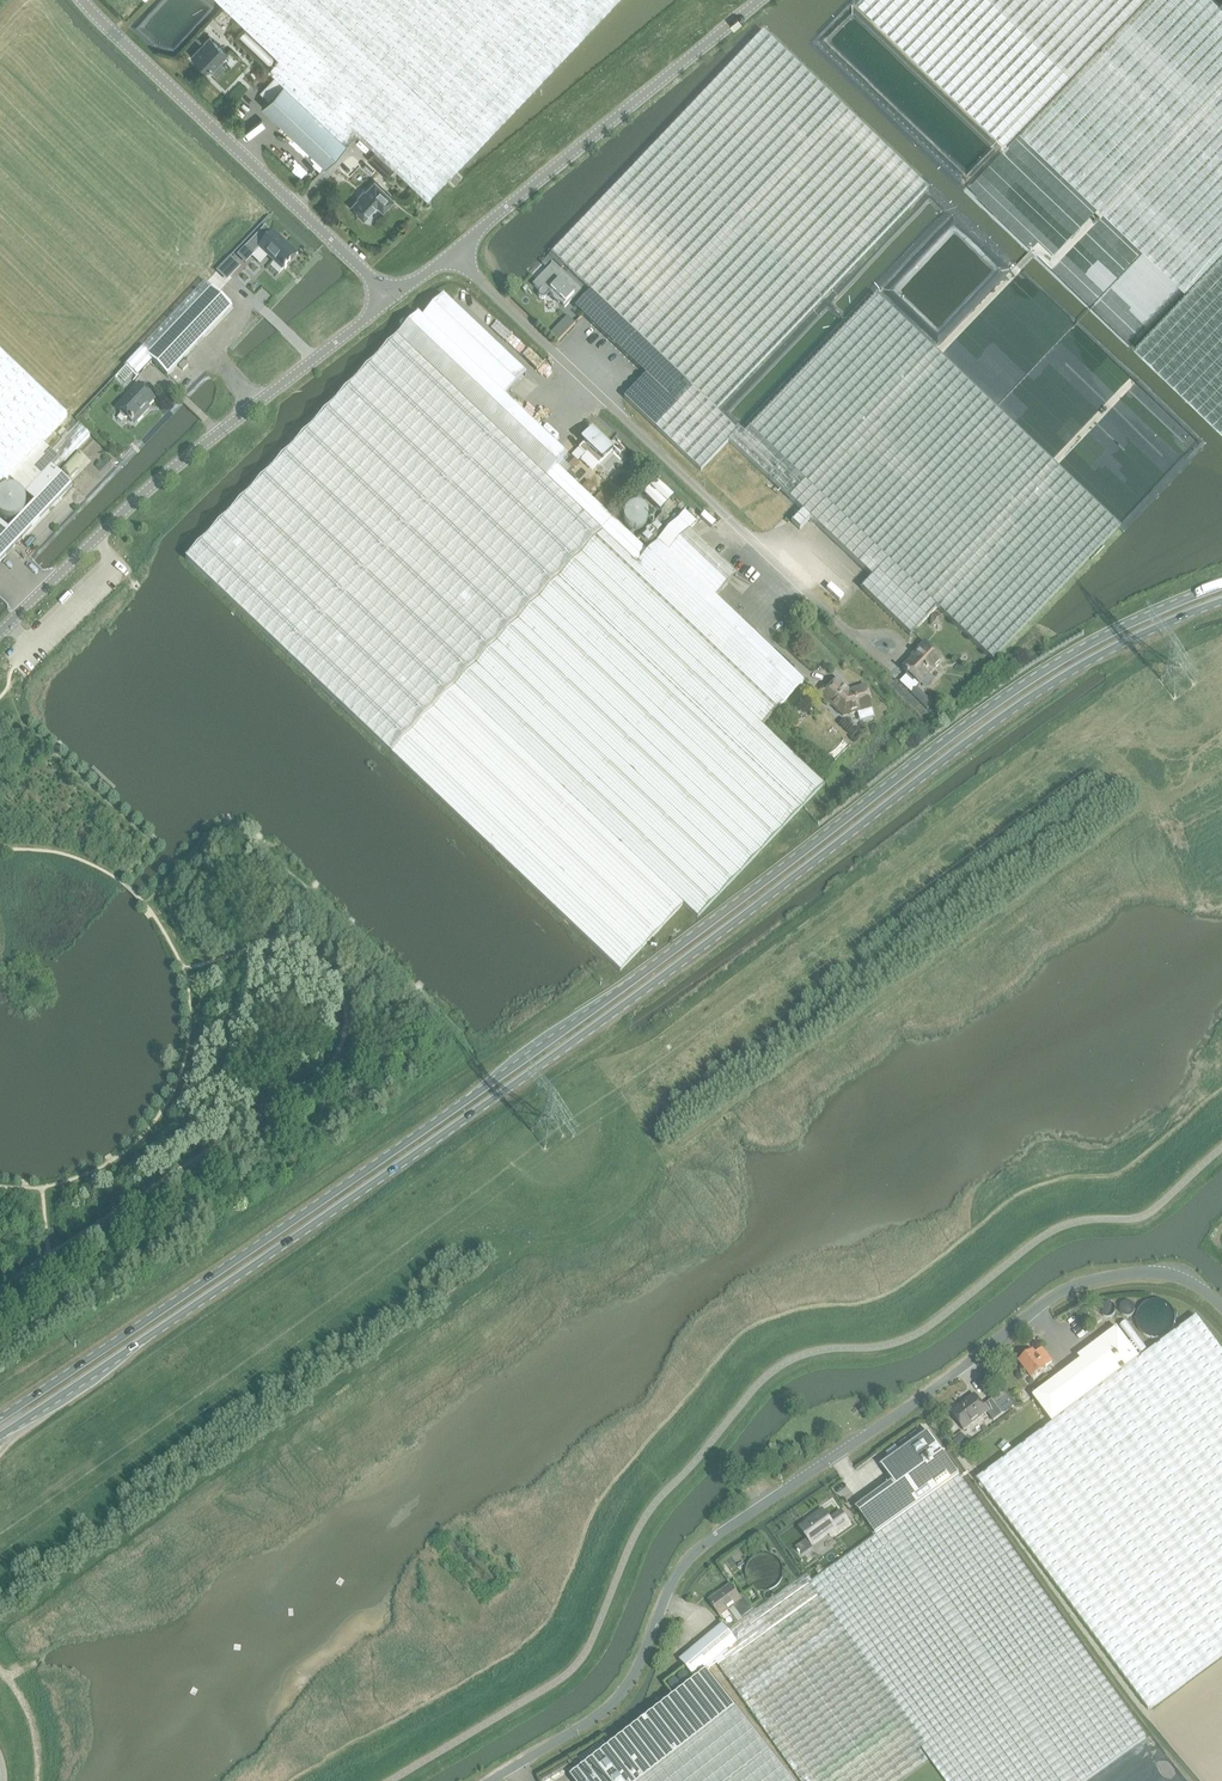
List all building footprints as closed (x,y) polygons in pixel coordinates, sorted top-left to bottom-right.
[(279,57),(268,69),(275,76),(283,84),(346,143),(356,133),(357,132),(427,199),(477,146),(566,52),(580,37),(616,0),(219,0),(279,57)] [(858,0),(1002,138),(1005,141),(1070,73),(1140,0),(857,0),(858,0)] [(1219,2),(1216,0),(1147,0),(1021,132),(1185,289),(1221,250),(1221,5),(1219,2)] [(928,189),(853,118),(764,32),(552,254),(564,266),(591,291),(694,389),(656,429),(701,471),(728,442),(731,444),(740,435),(715,411),(815,306),(928,189)] [(228,53),(210,36),(192,55),(207,69),(209,67),(217,75),(226,66),(220,61),(228,53)] [(275,76),(270,82),(278,89),(283,84),(275,76)] [(262,106),(325,166),(346,143),(283,84),(278,89),(269,99),(262,106)] [(366,160),(385,178),(393,169),(374,152),(366,160)] [(456,173),(450,179),(455,183),(461,177),(456,173)] [(375,181),(351,206),(364,219),(377,205),(383,210),(394,199),(375,181)] [(278,238),(273,233),(266,227),(246,247),(253,254),(259,248),(269,257),(270,256),(274,261),(271,264),(280,272),(290,262),(289,260),(296,253),(279,237),(278,238)] [(551,253),(541,264),(546,268),(553,260),(561,268),(564,266),(552,254),(551,253)] [(1135,347),(1221,430),(1221,256),(1135,347)] [(237,265),(230,257),(221,267),(228,274),(237,265)] [(552,295),(552,299),(556,302),(559,302),(565,308),(581,291),(553,264),(533,285),(539,291),(538,292),(538,295),(539,297),(540,298),(544,299),(546,298),(550,294),(552,295)] [(232,308),(216,293),(211,288),(147,356),(152,361),(167,376),(198,343),(232,308)] [(591,291),(575,308),(646,375),(624,398),(656,429),(694,389),(591,291)] [(505,396),(526,374),(442,296),(422,317),(505,396)] [(731,444),(802,512),(791,523),(799,530),(810,519),(872,578),(861,589),(910,636),(937,608),(992,661),(999,653),(1119,527),(998,412),(876,296),(742,436),(740,435),(731,444)] [(417,313),(185,559),(388,753),(580,550),(610,519),(606,514),(595,504),(571,482),(565,475),(555,467),(562,460),(567,454),(505,396),(422,317),(417,313)] [(8,479),(43,444),(67,418),(0,353),(0,488),(8,479)] [(184,360),(178,367),(183,371),(189,364),(184,360)] [(138,384),(116,408),(120,411),(120,415),(125,419),(128,419),(132,423),(133,421),(135,423),(143,415),(141,413),(154,399),(138,384)] [(59,459),(52,467),(56,471),(57,471),(90,436),(79,425),(52,453),(59,459)] [(580,447),(578,449),(585,455),(580,460),(592,471),(599,464),(613,449),(616,452),(618,454),(620,455),(621,454),(619,453),(617,451),(591,427),(591,428),(595,431),(580,447)] [(72,486),(56,471),(52,467),(59,459),(52,453),(43,444),(8,479),(34,503),(8,531),(0,522),(0,561),(72,486)] [(570,470),(578,462),(575,459),(568,466),(567,467),(570,470)] [(634,468),(633,476),(645,478),(646,469),(634,468)] [(588,481),(582,487),(588,493),(594,487),(588,481)] [(656,481),(643,495),(660,511),(673,497),(656,481)] [(633,485),(627,490),(632,495),(638,489),(633,485)] [(603,495),(595,504),(606,514),(614,505),(603,495)] [(659,527),(669,518),(664,512),(654,522),(659,527)] [(685,513),(657,542),(681,564),(715,597),(716,596),(736,575),(689,530),(696,523),(685,513)] [(580,550),(388,753),(389,754),(477,838),(580,937),(601,957),(612,967),(618,973),(648,941),(682,904),(690,911),(697,918),(778,833),(811,798),(824,785),(762,726),(804,681),(728,609),(715,597),(681,564),(657,542),(647,553),(610,519),(580,550)] [(932,616),(932,626),(941,626),(941,616),(932,616)] [(919,685),(942,660),(927,645),(914,659),(912,657),(901,668),(919,685)] [(843,716),(871,708),(865,686),(850,691),(837,679),(827,690),(824,687),(817,694),(828,704),(829,703),(843,716)] [(797,704),(789,712),(796,719),(804,711),(797,704)] [(1185,1324),(1193,1318),(1190,1313),(1182,1319),(1185,1324)] [(1053,1424),(978,1481),(1149,1710),(1221,1657),(1221,1351),(1196,1316),(1140,1358),(1053,1424)] [(1033,1397),(1053,1424),(1140,1358),(1117,1327),(1078,1357),(1081,1361),(1033,1397)] [(1053,1362),(1050,1359),(1043,1348),(1035,1354),(1033,1351),(1019,1361),(1032,1378),(1053,1362)] [(1003,1392),(992,1400),(1003,1414),(1014,1406),(1003,1392)] [(994,1421),(1003,1414),(992,1400),(984,1406),(975,1394),(966,1400),(968,1402),(953,1414),(965,1430),(987,1413),(994,1421)] [(956,1473),(929,1434),(883,1467),(895,1483),(856,1509),(868,1526),(872,1532),(956,1473)] [(963,1434),(954,1441),(962,1450),(971,1444),(963,1434)] [(1006,1443),(1001,1449),(1007,1454),(1012,1448),(1006,1443)] [(812,1581),(927,1745),(922,1748),(946,1780),(1086,1780),(1146,1738),(960,1478),(875,1537),(812,1581)] [(813,1544),(829,1533),(831,1536),(849,1523),(841,1512),(830,1520),(823,1510),(813,1517),(814,1518),(801,1527),(813,1544)] [(813,1544),(809,1539),(797,1548),(799,1551),(798,1552),(799,1554),(800,1553),(802,1555),(814,1546),(813,1544)] [(715,1662),(719,1667),(800,1780),(901,1780),(928,1762),(919,1750),(922,1748),(927,1745),(812,1581),(809,1576),(728,1631),(738,1642),(715,1662)] [(743,1618),(750,1612),(753,1610),(744,1598),(741,1599),(731,1585),(716,1595),(714,1595),(711,1598),(711,1599),(710,1600),(721,1616),(735,1606),(743,1618)] [(722,1625),(680,1661),(694,1678),(715,1662),(738,1642),(728,1631),(722,1625)] [(571,1777),(574,1780),(643,1780),(736,1709),(707,1671),(571,1777)] [(737,1710),(736,1709),(643,1780),(792,1780),(737,1710)] [(566,1763),(569,1767),(580,1761),(577,1756),(566,1763)] [(540,1778),(541,1780),(549,1780),(570,1769),(569,1767),(566,1763),(540,1778)]
